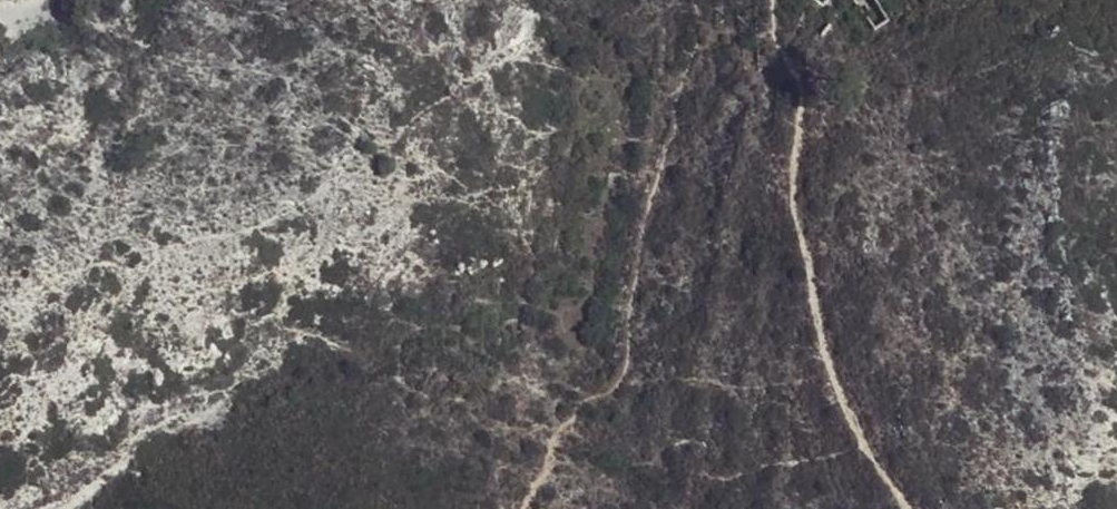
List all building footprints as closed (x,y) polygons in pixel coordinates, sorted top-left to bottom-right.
[(821,9),(827,0),(807,0),(821,9)] [(875,32),(887,22),(872,0),(853,0),(875,32)]
